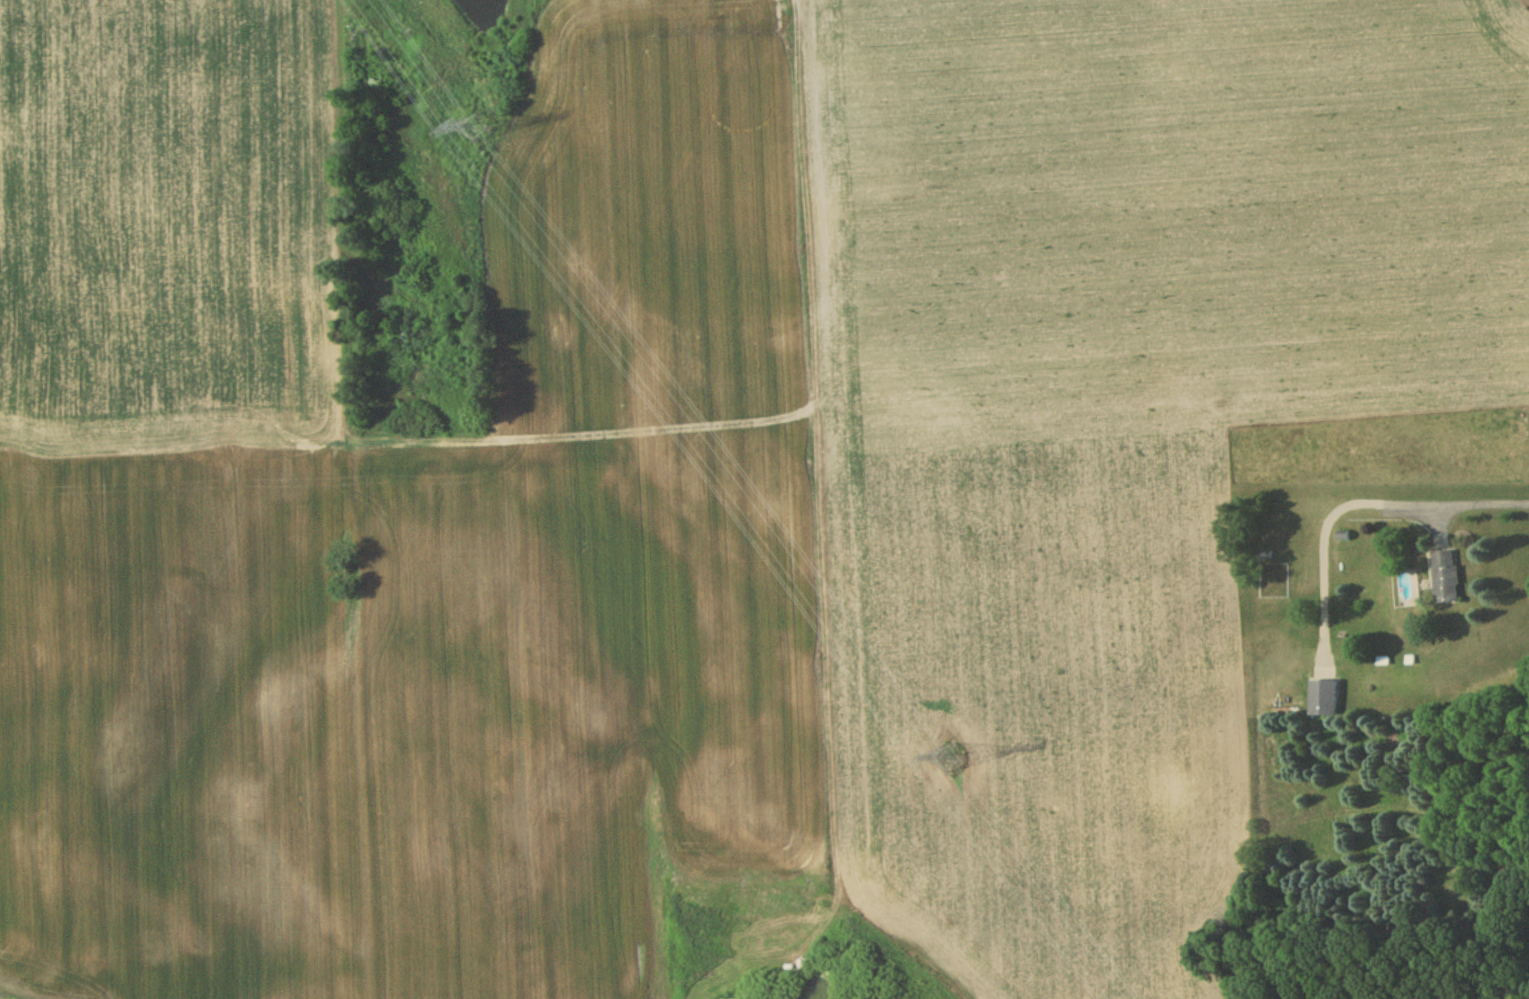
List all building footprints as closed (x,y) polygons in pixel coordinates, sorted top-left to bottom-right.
[(1438,605),(1461,603),(1457,552),(1433,554),(1438,605)] [(1310,718),(1336,718),(1336,681),(1310,681),(1310,718)]
